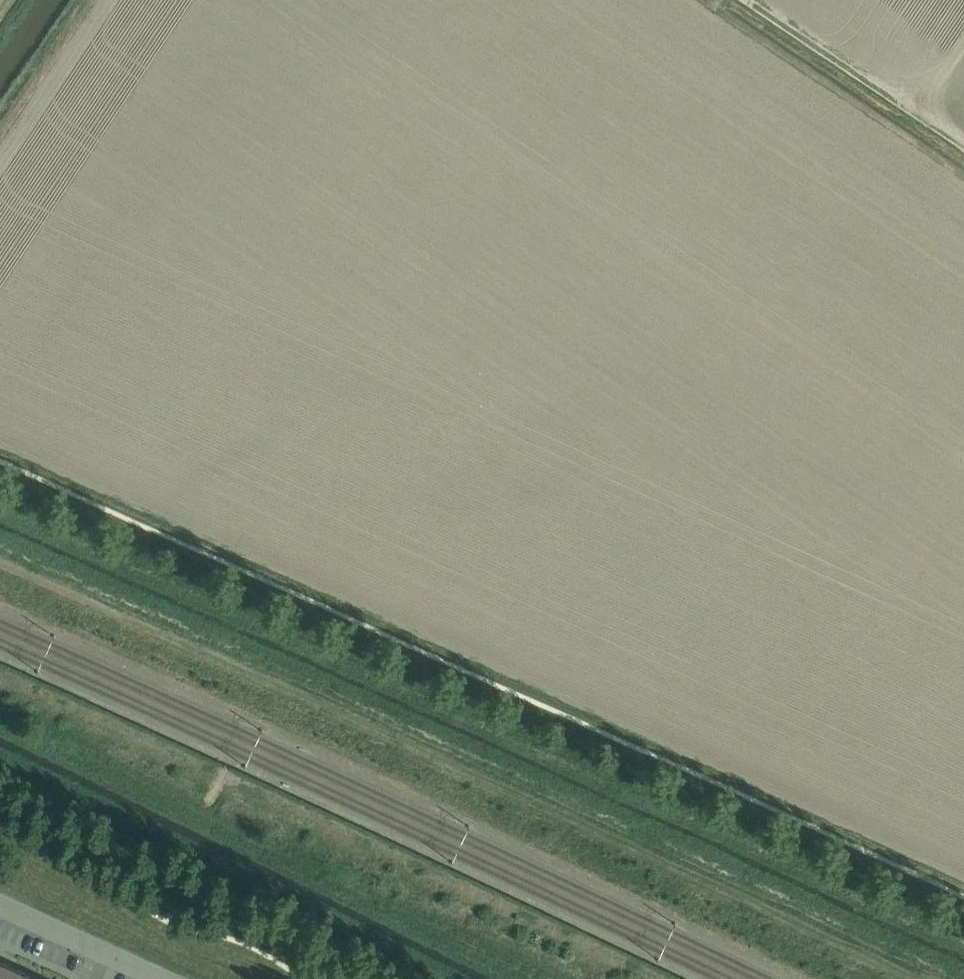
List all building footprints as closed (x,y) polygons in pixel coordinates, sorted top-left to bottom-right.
[(13,968),(0,962),(0,978),(7,978),(13,968)] [(7,978),(31,978),(32,977),(13,968),(7,978)]
